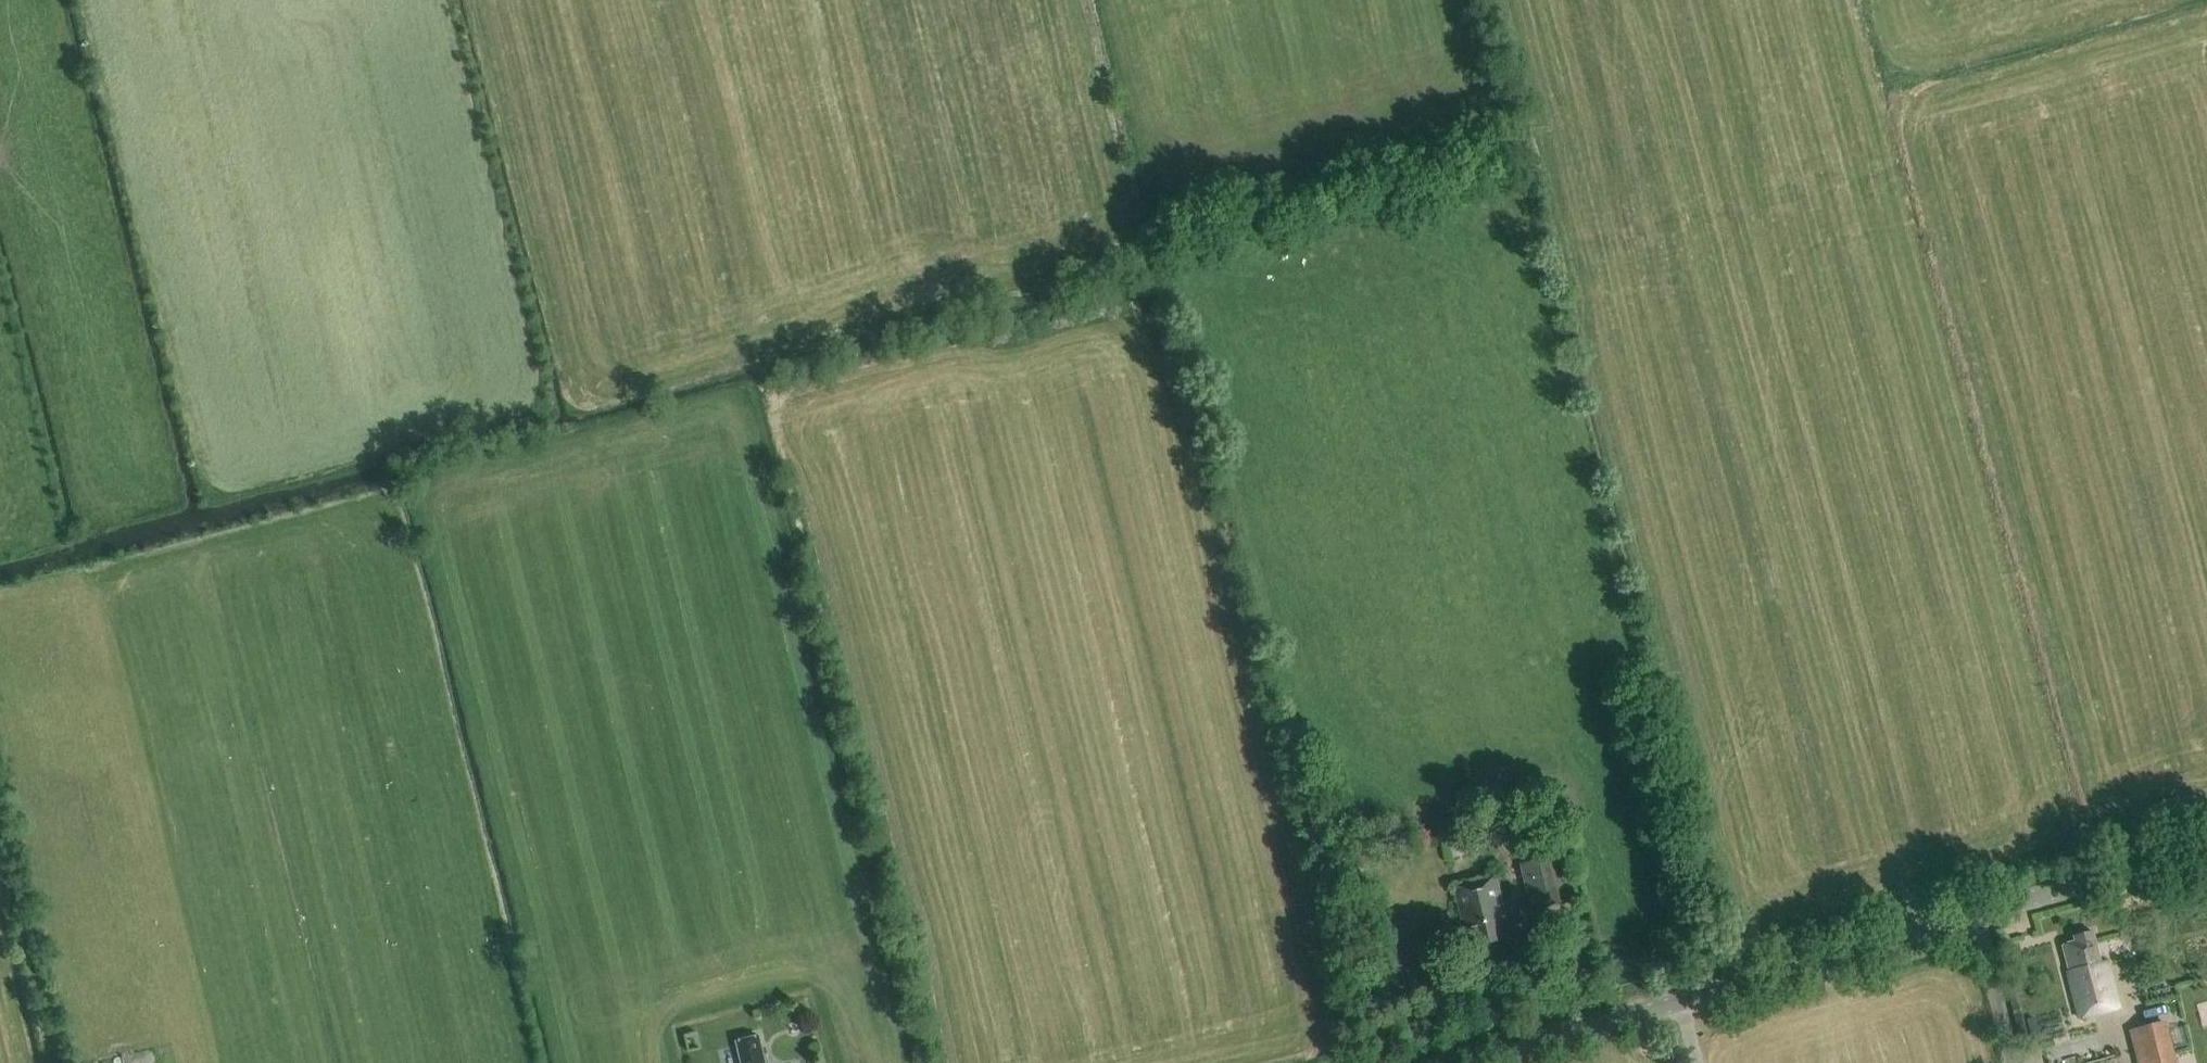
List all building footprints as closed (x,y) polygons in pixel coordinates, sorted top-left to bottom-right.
[(1555,855),(1520,864),(1531,910),(1566,901),(1555,855)] [(1473,949),(1506,941),(1500,915),(1504,914),(1496,881),(1454,891),(1464,929),(1468,928),(1473,949)] [(2075,942),(2062,945),(2069,971),(2067,971),(2079,1017),(2120,1006),(2118,998),(2111,965),(2109,961),(2101,962),(2093,932),(2074,937),(2075,942)] [(2139,1062),(2178,1062),(2164,1017),(2128,1027),(2139,1062)] [(737,1042),(742,1062),(766,1062),(759,1036),(737,1042)]
